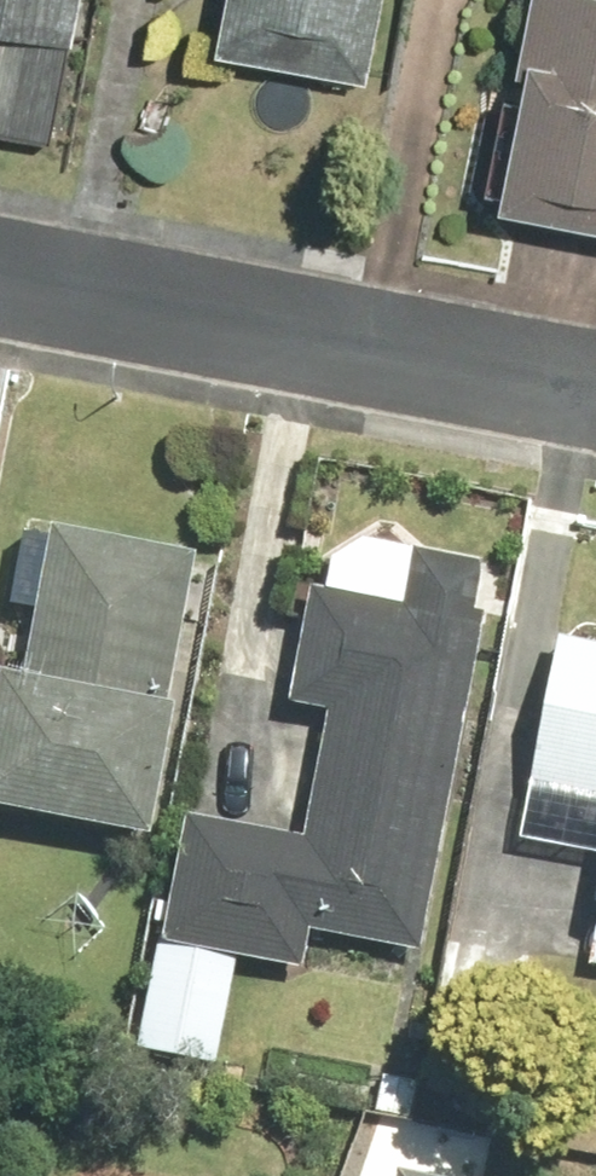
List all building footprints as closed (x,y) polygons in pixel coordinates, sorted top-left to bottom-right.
[(55,147),(86,0),(0,0),(0,135),(55,147)] [(227,55),(377,86),(394,0),(239,0),(227,55)] [(525,93),(538,95),(517,208),(595,222),(595,0),(542,0),(525,93)] [(40,519),(22,606),(46,611),(33,675),(19,673),(0,767),(0,805),(172,840),(199,708),(184,705),(215,555),(40,519)] [(316,838),(197,816),(152,1053),(224,1066),(244,962),(317,976),(324,937),(428,957),(502,567),(349,538),(338,596),(322,593),(300,709),(339,717),(316,838)] [(568,635),(545,789),(595,796),(595,639),(568,635)]
